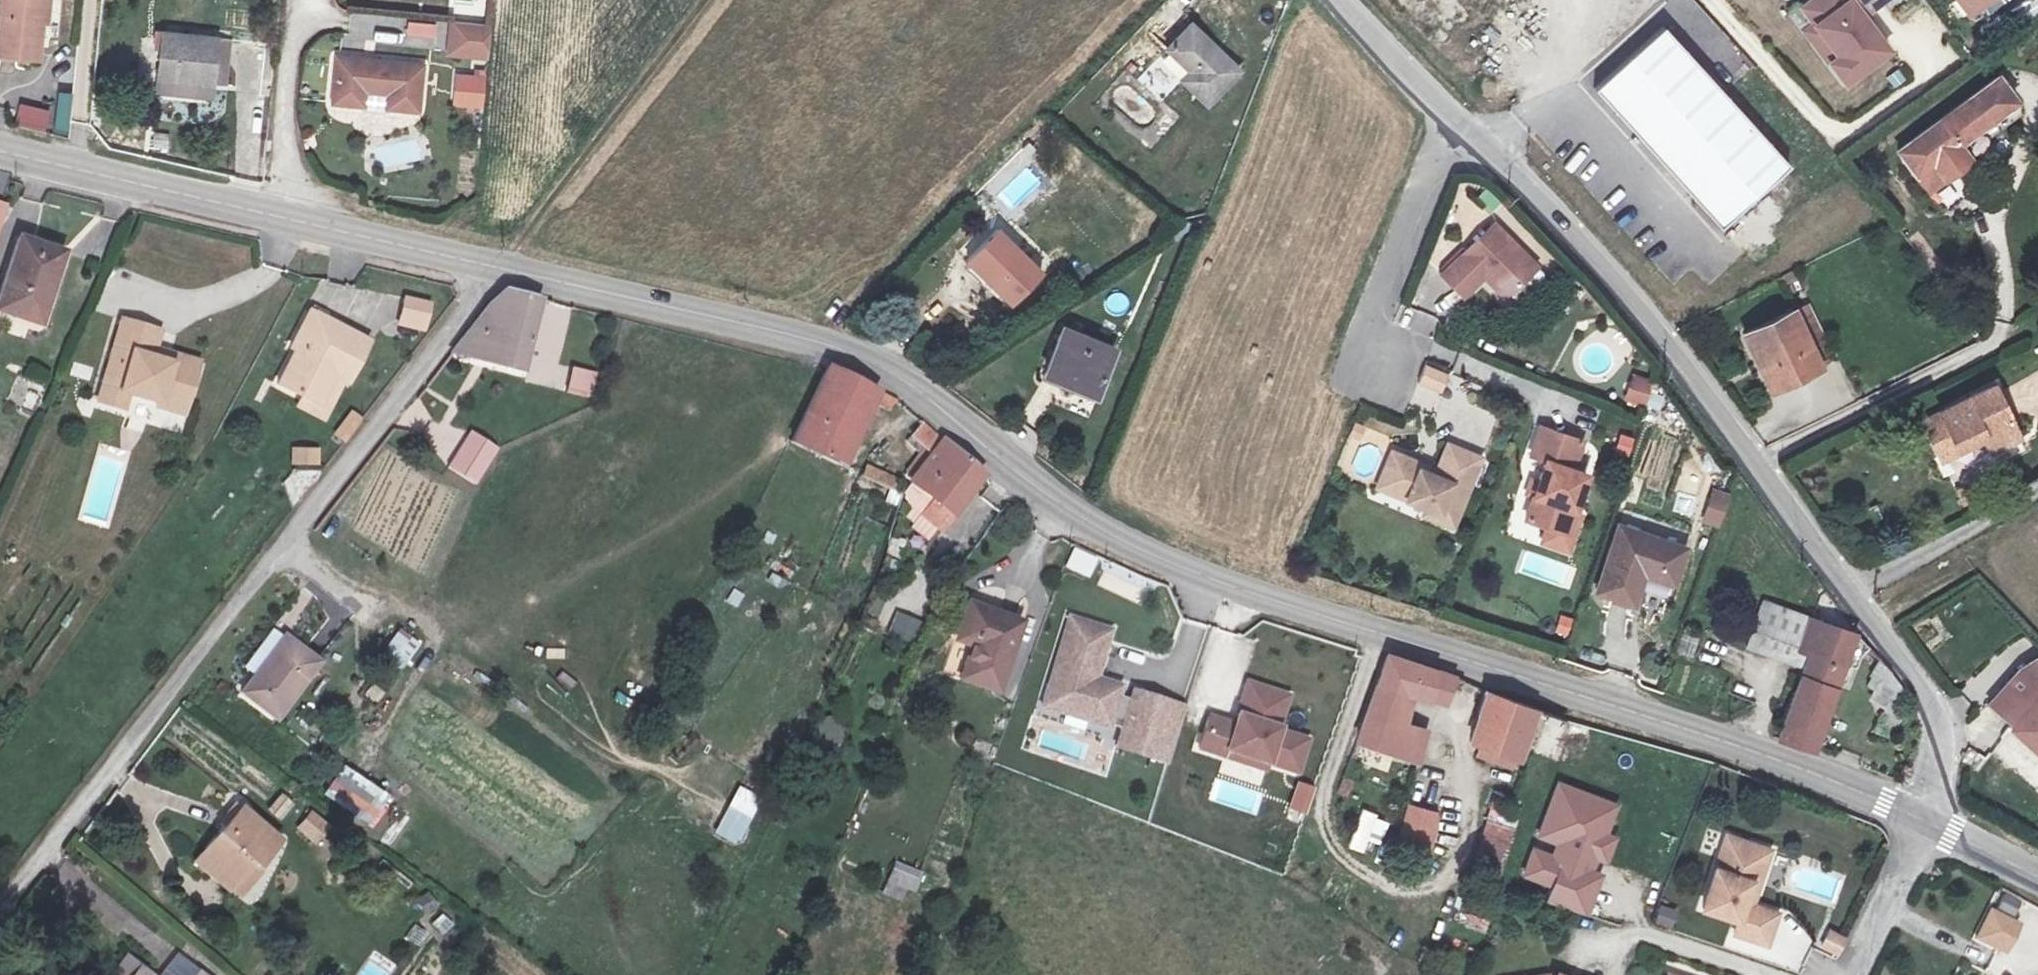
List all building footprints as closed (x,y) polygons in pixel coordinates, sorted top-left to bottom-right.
[(31,50),(37,0),(0,0),(0,45),(31,50)] [(1661,19),(1703,57),(1710,50),(1723,62),(1712,75),(1726,89),(1753,60),(1689,0),(1679,0),(1661,19)] [(1806,23),(1830,54),(1819,62),(1834,78),(1876,47),(1855,17),(1878,0),(1804,0),(1794,7),(1806,23)] [(1960,16),(1981,0),(1948,0),(1960,16)] [(485,37),(487,6),(449,3),(446,34),(485,37)] [(1211,72),(1170,17),(1141,38),(1162,68),(1152,73),(1173,102),(1211,72)] [(210,33),(155,24),(147,72),(203,81),(210,33)] [(1792,173),(1666,26),(1581,98),(1598,117),(1608,109),(1717,236),(1792,173)] [(413,109),(417,64),(332,56),(328,100),(357,103),(359,89),(384,92),(382,106),(413,109)] [(481,77),(450,70),(448,105),(483,104),(481,77)] [(2001,73),(1906,149),(1938,189),(1978,156),(1972,148),(2027,103),(2001,73)] [(52,130),(67,134),(77,94),(63,90),(52,130)] [(16,125),(46,133),(52,109),(21,102),(16,125)] [(1476,195),(1431,255),(1455,274),(1470,254),(1495,271),(1524,229),(1476,195)] [(0,251),(0,299),(8,301),(10,293),(23,297),(33,266),(45,270),(58,232),(10,217),(0,251)] [(1012,270),(972,228),(940,259),(978,299),(1012,270)] [(156,309),(161,297),(169,279),(129,261),(100,327),(126,339),(156,352),(152,360),(180,372),(200,328),(156,309)] [(346,333),(362,340),(381,304),(308,267),(288,305),(300,311),(281,343),(305,355),(329,367),(346,333)] [(510,355),(529,286),(501,277),(489,279),(476,285),(440,335),(510,355)] [(430,303),(397,297),(394,326),(423,330),(430,303)] [(1787,297),(1739,321),(1765,378),(1815,354),(1787,297)] [(1091,351),(1038,325),(1016,371),(1068,397),(1091,351)] [(116,362),(126,339),(100,327),(89,350),(116,362)] [(337,388),(362,340),(346,333),(329,367),(305,355),(298,368),(337,388)] [(872,407),(880,396),(863,384),(833,368),(816,361),(778,435),(827,462),(859,397),(872,407)] [(1441,396),(1451,375),(1426,364),(1416,385),(1441,396)] [(593,370),(566,367),(562,393),(589,399),(593,370)] [(1623,401),(1644,409),(1654,382),(1634,374),(1623,401)] [(2019,427),(1993,376),(1920,413),(1937,448),(1983,426),(1991,442),(2019,427)] [(34,379),(20,414),(36,420),(50,385),(34,379)] [(413,428),(430,417),(420,402),(404,413),(413,428)] [(1558,426),(1517,411),(1507,441),(1521,445),(1501,504),(1520,510),(1542,518),(1548,499),(1562,459),(1548,454),(1558,426)] [(894,430),(914,447),(925,435),(905,417),(894,430)] [(499,451),(467,426),(447,464),(472,486),(499,451)] [(1368,433),(1357,458),(1389,470),(1385,479),(1405,485),(1400,496),(1429,508),(1457,440),(1427,427),(1416,453),(1368,433)] [(1614,452),(1630,456),(1634,438),(1618,434),(1614,452)] [(963,468),(925,435),(914,447),(890,475),(909,491),(896,508),(923,530),(934,514),(929,509),(963,468)] [(862,500),(876,504),(881,491),(869,484),(862,500)] [(1723,528),(1730,493),(1712,489),(1704,525),(1723,528)] [(1542,518),(1520,510),(1513,533),(1544,544),(1558,502),(1548,499),(1542,518)] [(1667,559),(1680,527),(1614,502),(1588,567),(1623,579),(1634,549),(1667,559)] [(1784,731),(1796,736),(1835,634),(1850,645),(1855,636),(1844,625),(1747,588),(1727,637),(1778,657),(1788,636),(1797,640),(1762,725),(1784,731)] [(994,616),(946,596),(917,668),(968,687),(994,616)] [(1114,628),(1065,610),(1035,710),(1102,728),(1120,696),(1126,686),(1103,675),(1114,628)] [(263,649),(286,616),(279,611),(255,643),(263,649)] [(897,612),(889,636),(914,645),(923,620),(897,612)] [(1561,613),(1554,632),(1569,638),(1576,618),(1561,613)] [(313,637),(286,616),(263,649),(255,643),(236,668),(271,695),(313,637)] [(417,641),(394,628),(373,658),(397,674),(417,641)] [(2009,662),(1982,691),(2037,742),(2037,640),(2009,662)] [(1370,644),(1337,730),(1401,748),(1407,718),(1384,711),(1392,685),(1431,690),(1439,663),(1370,644)] [(1866,668),(1878,656),(1869,644),(1856,658),(1866,668)] [(1892,705),(1906,694),(1885,666),(1861,685),(1895,729),(1904,721),(1892,705)] [(1473,678),(1456,728),(1503,742),(1520,692),(1473,678)] [(1293,693),(1239,680),(1232,712),(1208,710),(1195,746),(1259,771),(1299,771),(1309,739),(1282,724),(1293,693)] [(1120,696),(1102,728),(1116,729),(1111,746),(1164,764),(1185,704),(1133,688),(1126,699),(1120,696)] [(1435,735),(1421,731),(1418,743),(1431,747),(1435,735)] [(387,796),(337,764),(322,797),(371,823),(387,796)] [(1633,808),(1558,783),(1516,883),(1546,890),(1543,903),(1583,915),(1633,808)] [(717,838),(742,848),(762,797),(737,787),(717,838)] [(249,849),(270,819),(228,789),(185,850),(222,874),(243,843),(249,849)] [(1407,802),(1398,845),(1434,852),(1443,810),(1407,802)] [(1361,809),(1349,846),(1381,855),(1392,818),(1361,809)] [(310,811),(296,831),(318,847),(332,826),(310,811)] [(1761,829),(1731,815),(1704,888),(1734,900),(1730,913),(1762,925),(1774,894),(1748,885),(1741,882),(1761,829)] [(1768,832),(1761,829),(1741,882),(1748,885),(1768,832)] [(889,894),(919,898),(923,869),(892,865),(889,894)] [(424,914),(438,906),(430,891),(415,900),(424,914)] [(1658,921),(1676,926),(1680,910),(1662,905),(1658,921)] [(1486,939),(1492,923),(1458,908),(1451,925),(1486,939)] [(1986,909),(1975,944),(2011,956),(2023,921),(1986,909)] [(443,914),(432,927),(446,939),(457,925),(443,914)] [(1819,946),(1836,959),(1850,941),(1832,928),(1819,946)] [(110,962),(125,974),(155,974),(123,947),(110,962)] [(1655,974),(1718,974),(1663,954),(1655,974)] [(184,959),(170,974),(204,974),(184,959)] [(110,962),(100,974),(125,974),(110,962)]
